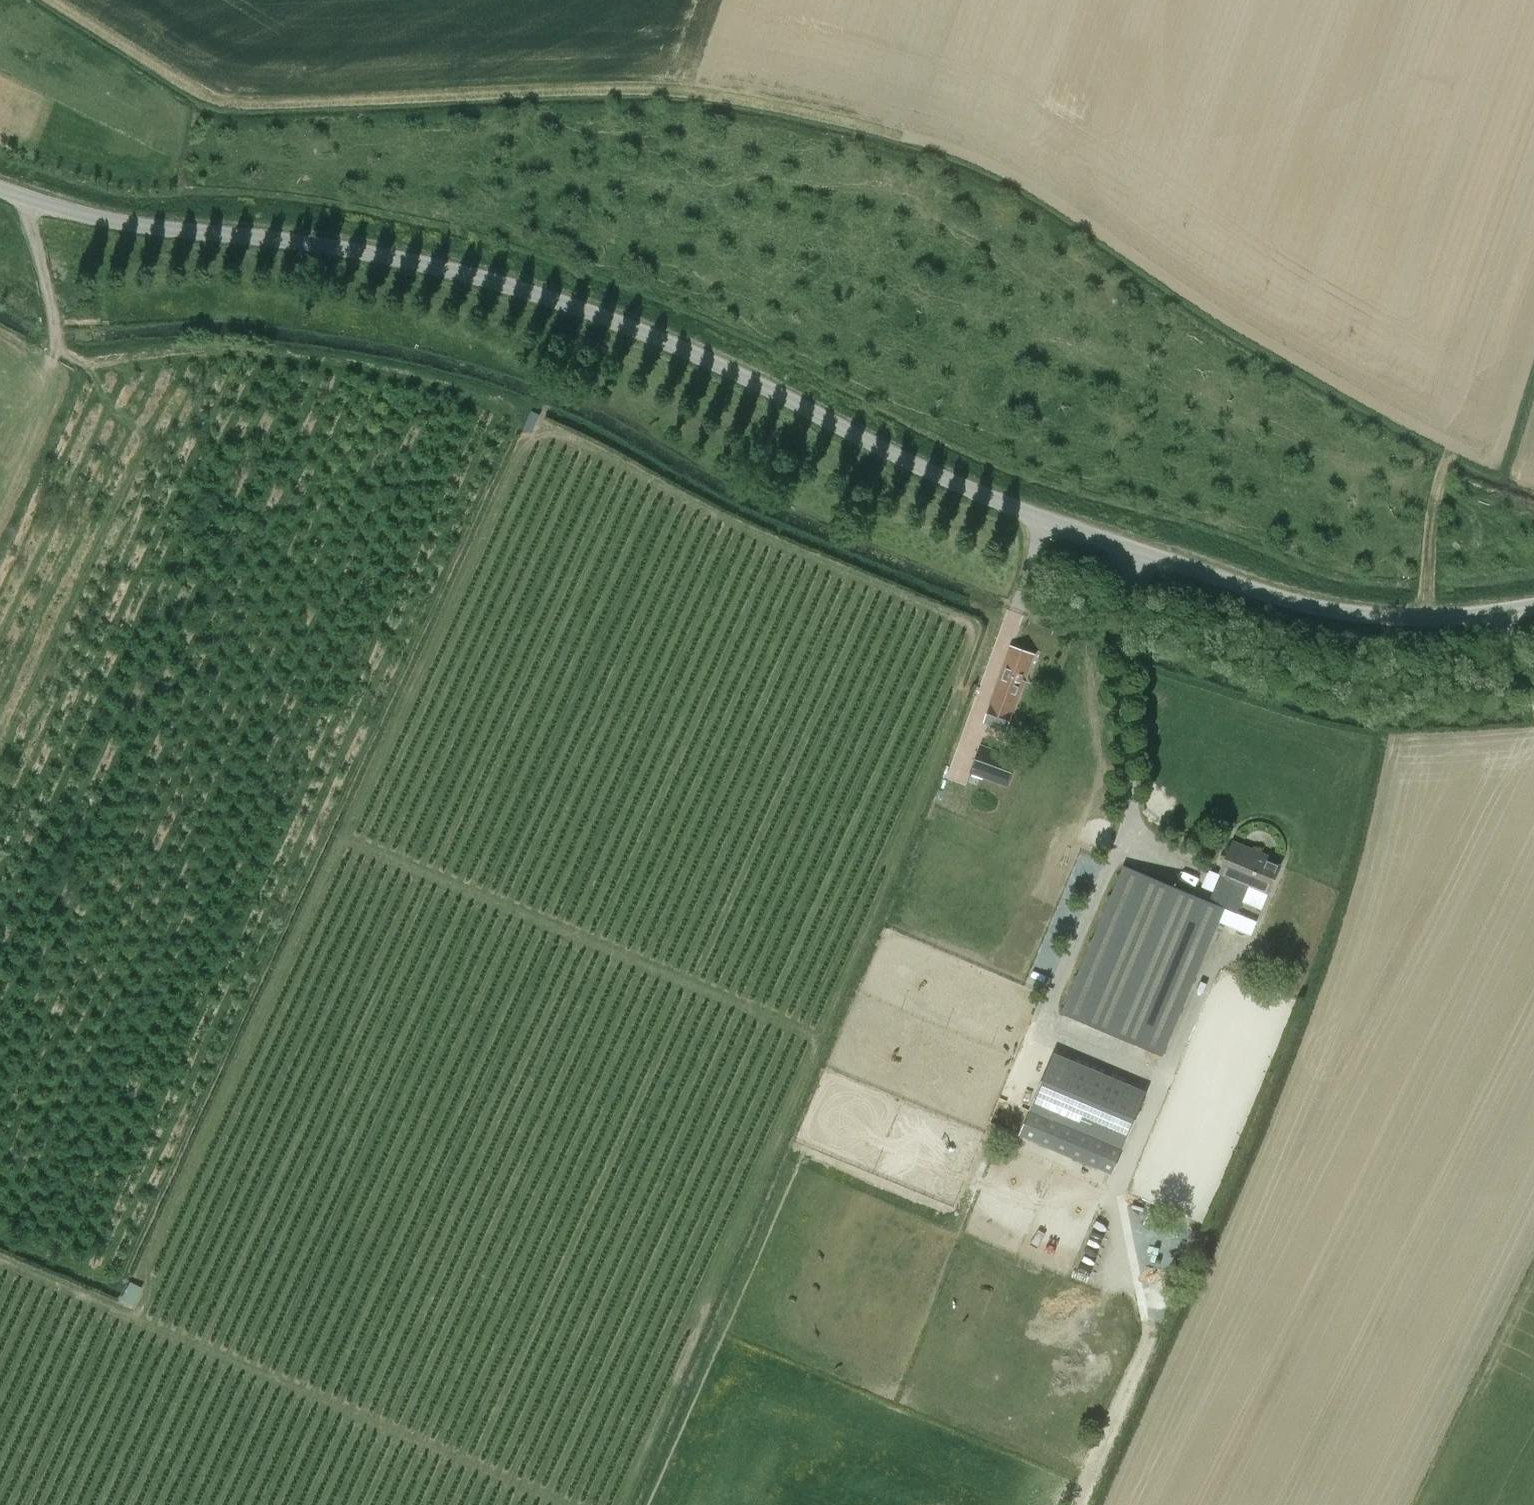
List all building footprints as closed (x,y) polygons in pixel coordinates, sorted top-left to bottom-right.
[(1034,654),(1011,646),(985,722),(1006,729),(1034,654)] [(1018,764),(981,750),(972,775),(1008,790),(1018,764)] [(1250,919),(1238,914),(1250,884),(1269,893),(1280,865),(1257,855),(1259,851),(1234,841),(1221,872),(1209,900),(1124,864),(1061,1014),(1163,1056),(1225,908),(1230,910),(1225,922),(1246,930),(1250,919)] [(1057,1050),(1022,1132),(1035,1137),(1094,1163),(1111,1170),(1147,1088),(1057,1050)] [(132,1305),(142,1286),(130,1280),(120,1299),(132,1305)]
